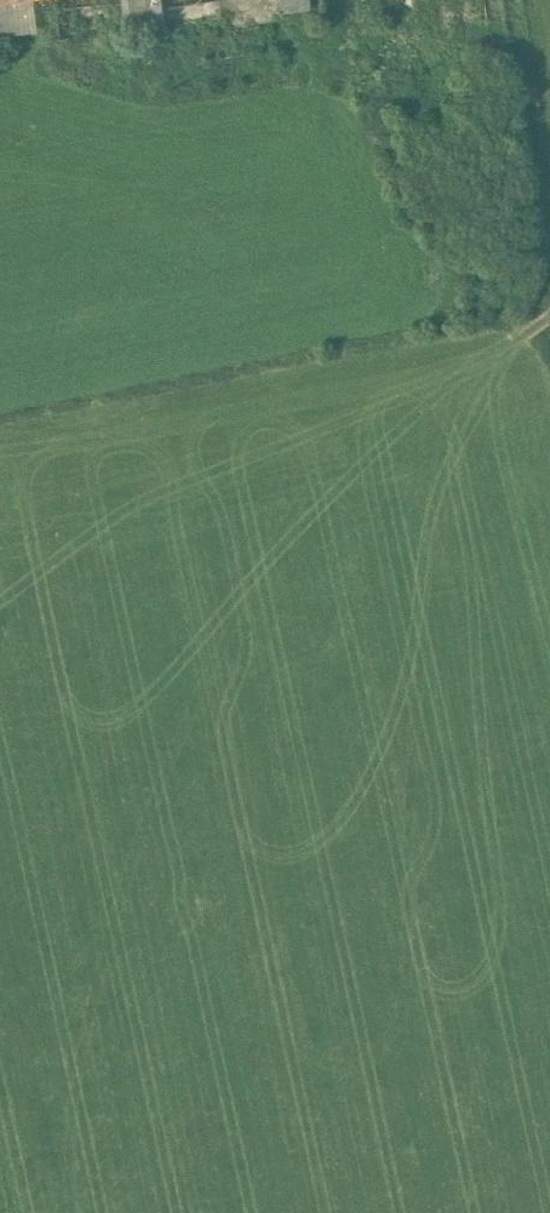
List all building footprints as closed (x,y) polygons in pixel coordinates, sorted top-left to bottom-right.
[(57,6),(60,35),(166,22),(166,21),(165,21),(163,4),(194,0),(104,0),(57,6)]
